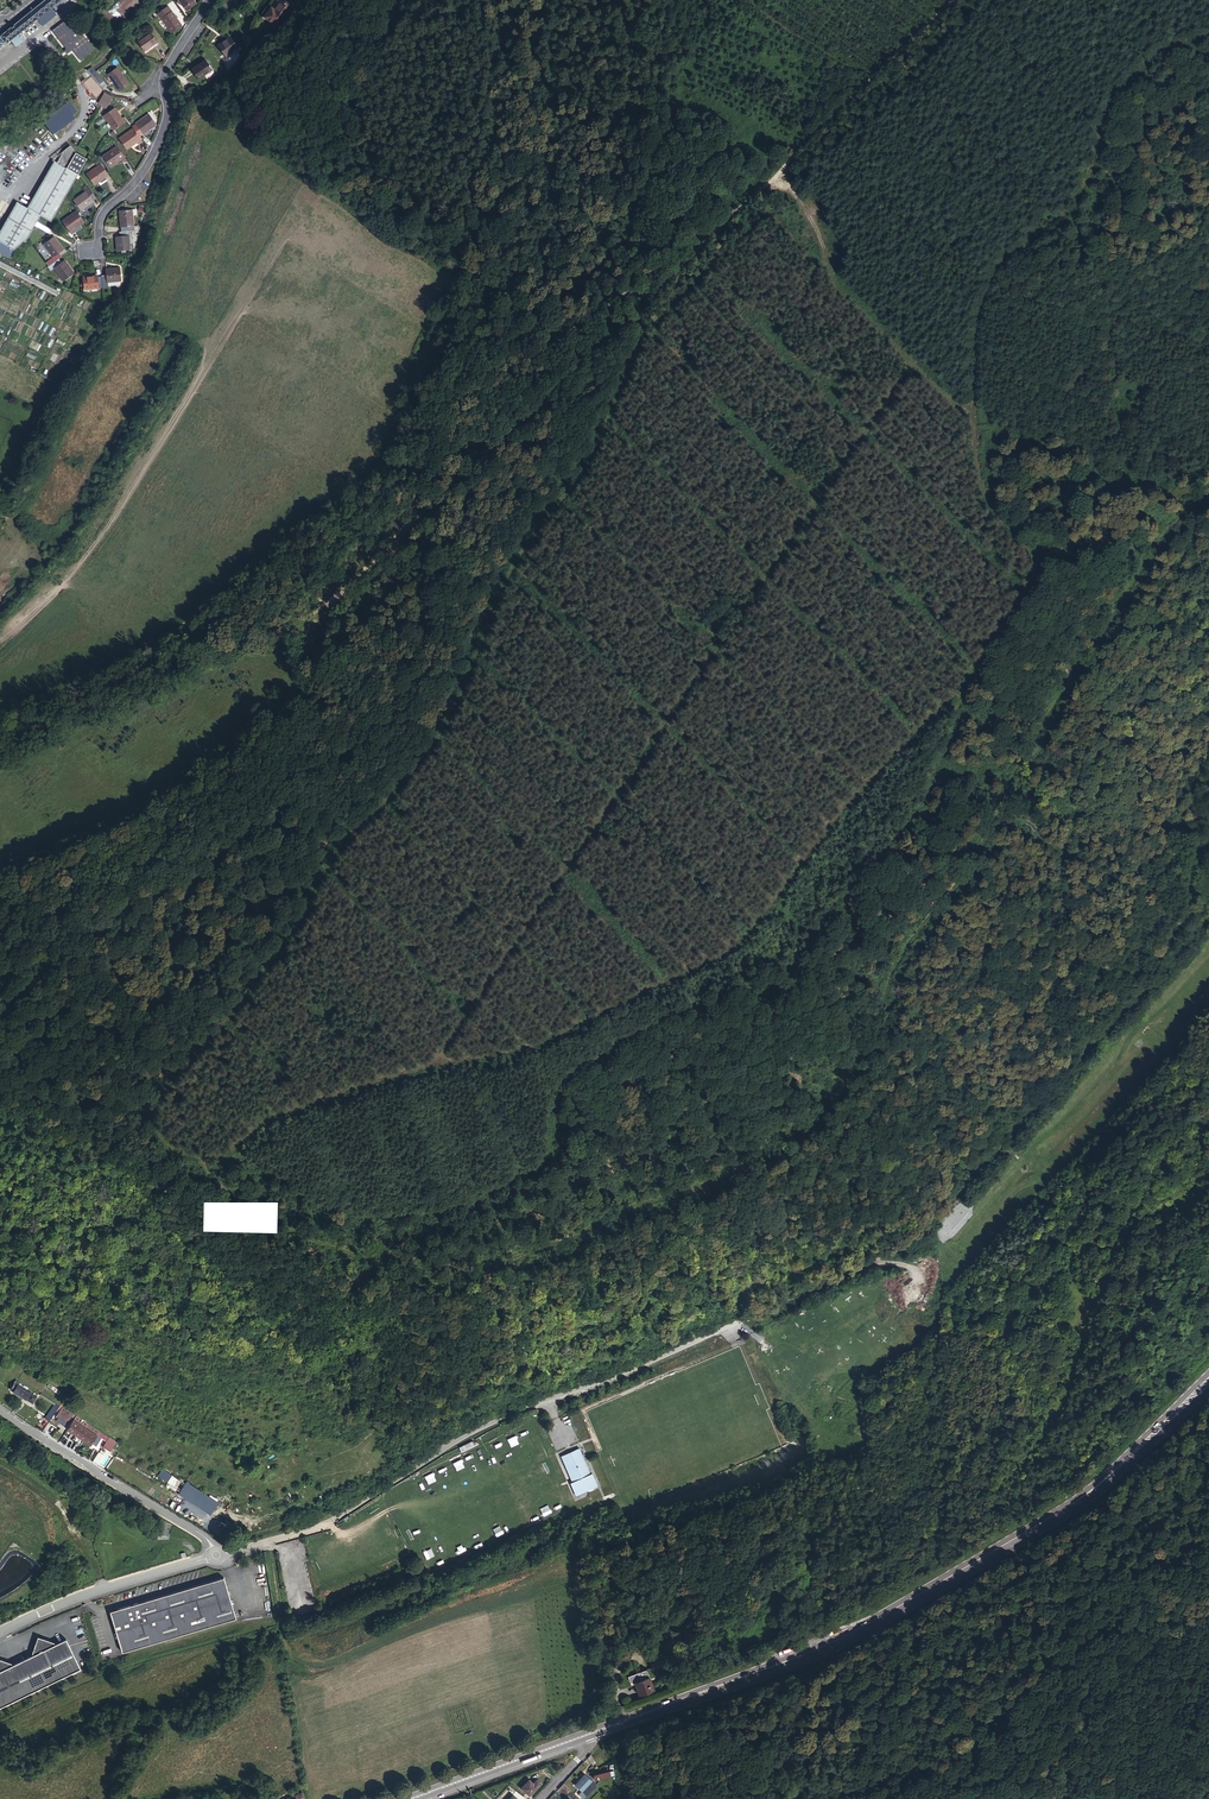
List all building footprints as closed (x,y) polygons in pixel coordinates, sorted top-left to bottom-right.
[(62,0),(47,0),(0,38),(0,50),(62,0)] [(125,0),(111,0),(104,7),(114,17),(128,3),(125,0)] [(128,29),(148,6),(142,0),(125,0),(128,3),(131,5),(117,19),(127,30),(128,29)] [(197,6),(193,0),(177,0),(186,13),(197,6)] [(279,0),(277,0),(263,22),(276,30),(291,7),(279,0)] [(131,5),(128,3),(114,17),(117,19),(131,5)] [(172,34),(182,27),(170,9),(167,4),(155,12),(158,17),(159,16),(172,34)] [(114,17),(104,7),(95,16),(118,39),(127,30),(117,19),(114,17)] [(71,69),(94,52),(71,21),(57,31),(73,53),(64,59),(71,69)] [(142,50),(157,43),(153,34),(138,40),(142,50)] [(222,54),(232,40),(231,38),(218,47),(222,54)] [(239,53),(236,49),(235,50),(226,58),(229,61),(239,53)] [(208,73),(211,69),(206,61),(192,70),(198,80),(208,73)] [(100,85),(104,82),(96,72),(92,68),(92,67),(91,68),(88,71),(100,85)] [(119,93),(128,87),(117,71),(108,77),(119,93)] [(100,101),(108,106),(113,97),(105,93),(100,101)] [(105,110),(108,106),(100,101),(98,103),(100,106),(101,107),(105,110)] [(42,119),(53,134),(76,118),(65,103),(42,119)] [(112,131),(125,122),(123,118),(121,119),(114,110),(103,117),(112,131)] [(148,115),(130,127),(132,130),(138,138),(155,125),(148,115)] [(141,143),(138,138),(132,130),(118,140),(126,150),(136,143),(138,145),(141,143)] [(14,208),(18,210),(25,214),(12,235),(5,231),(0,239),(0,244),(4,246),(0,254),(11,259),(17,247),(22,239),(17,236),(29,217),(36,221),(40,215),(41,216),(50,221),(53,216),(38,206),(73,148),(71,145),(64,151),(57,163),(54,161),(27,208),(17,202),(14,208)] [(74,181),(77,177),(78,176),(88,159),(76,152),(73,148),(38,206),(53,216),(64,198),(74,181)] [(122,163),(125,161),(116,148),(102,157),(109,168),(120,161),(122,163)] [(93,184),(107,175),(100,164),(86,174),(93,184)] [(94,199),(90,193),(85,186),(81,189),(83,193),(71,200),(78,210),(91,202),(90,201),(94,199)] [(5,231),(18,210),(14,208),(0,231),(0,239),(5,231)] [(25,214),(18,210),(5,231),(12,235),(25,214)] [(71,229),(81,222),(73,211),(59,220),(68,234),(72,231),(71,229)] [(119,233),(130,232),(131,231),(130,211),(117,212),(119,233)] [(34,224),(36,221),(29,217),(17,236),(22,239),(24,240),(29,232),(34,224)] [(25,242),(37,221),(36,221),(34,224),(29,232),(24,240),(22,239),(17,247),(24,242),(25,242)] [(119,233),(117,233),(117,238),(114,238),(115,253),(127,252),(126,237),(130,237),(130,232),(119,233)] [(55,259),(59,257),(56,253),(60,250),(52,237),(41,244),(50,257),(45,260),(48,264),(55,259)] [(58,263),(55,259),(48,264),(60,281),(70,274),(61,261),(58,263)] [(57,297),(59,294),(0,264),(0,267),(57,297)] [(100,288),(100,290),(105,289),(105,285),(119,284),(118,270),(104,272),(104,276),(99,276),(99,277),(100,288)] [(100,288),(99,277),(94,277),(94,276),(80,277),(81,290),(100,288)] [(101,298),(101,306),(106,308),(110,303),(101,298)] [(365,596),(349,606),(358,619),(374,608),(365,596)] [(10,1390),(13,1391),(17,1385),(19,1386),(20,1384),(16,1381),(10,1390)] [(13,1391),(26,1399),(30,1393),(19,1386),(17,1385),(13,1391)] [(30,1393),(26,1399),(33,1403),(36,1396),(30,1393)] [(39,1397),(54,1406),(55,1404),(41,1394),(39,1397)] [(50,1422),(58,1409),(54,1406),(46,1419),(50,1422)] [(63,1407),(54,1419),(65,1426),(73,1414),(63,1407)] [(77,1416),(68,1429),(92,1444),(97,1436),(104,1441),(101,1446),(104,1447),(110,1438),(77,1416)] [(101,1446),(104,1441),(97,1436),(92,1444),(99,1449),(101,1446)] [(110,1438),(104,1447),(110,1452),(117,1442),(110,1438)] [(472,1441),(460,1447),(462,1450),(477,1443),(472,1441)] [(580,1448),(562,1456),(573,1481),(571,1482),(577,1495),(598,1486),(592,1473),(591,1474),(580,1448)] [(187,1483),(179,1494),(211,1515),(219,1504),(187,1483)] [(224,1580),(112,1613),(123,1655),(236,1621),(224,1580)] [(82,1670),(67,1640),(56,1646),(55,1644),(45,1640),(37,1644),(34,1654),(34,1656),(13,1667),(12,1665),(2,1661),(0,1662),(0,1710),(82,1670)] [(649,1664),(651,1670),(665,1665),(663,1659),(649,1664)] [(631,1675),(639,1695),(654,1689),(645,1669),(631,1675)] [(595,1763),(590,1754),(587,1758),(592,1765),(595,1763)] [(610,1775),(608,1770),(594,1775),(595,1779),(610,1775)] [(574,1786),(581,1792),(591,1781),(585,1774),(574,1786)] [(537,1787),(532,1783),(529,1779),(520,1788),(529,1796),(537,1787)] [(537,1779),(532,1783),(537,1787),(541,1783),(537,1779)] [(591,1781),(581,1792),(586,1796),(596,1785),(591,1781)] [(568,1787),(564,1783),(558,1789),(563,1794),(568,1787)] [(571,1790),(568,1787),(563,1794),(565,1796),(571,1790)]
